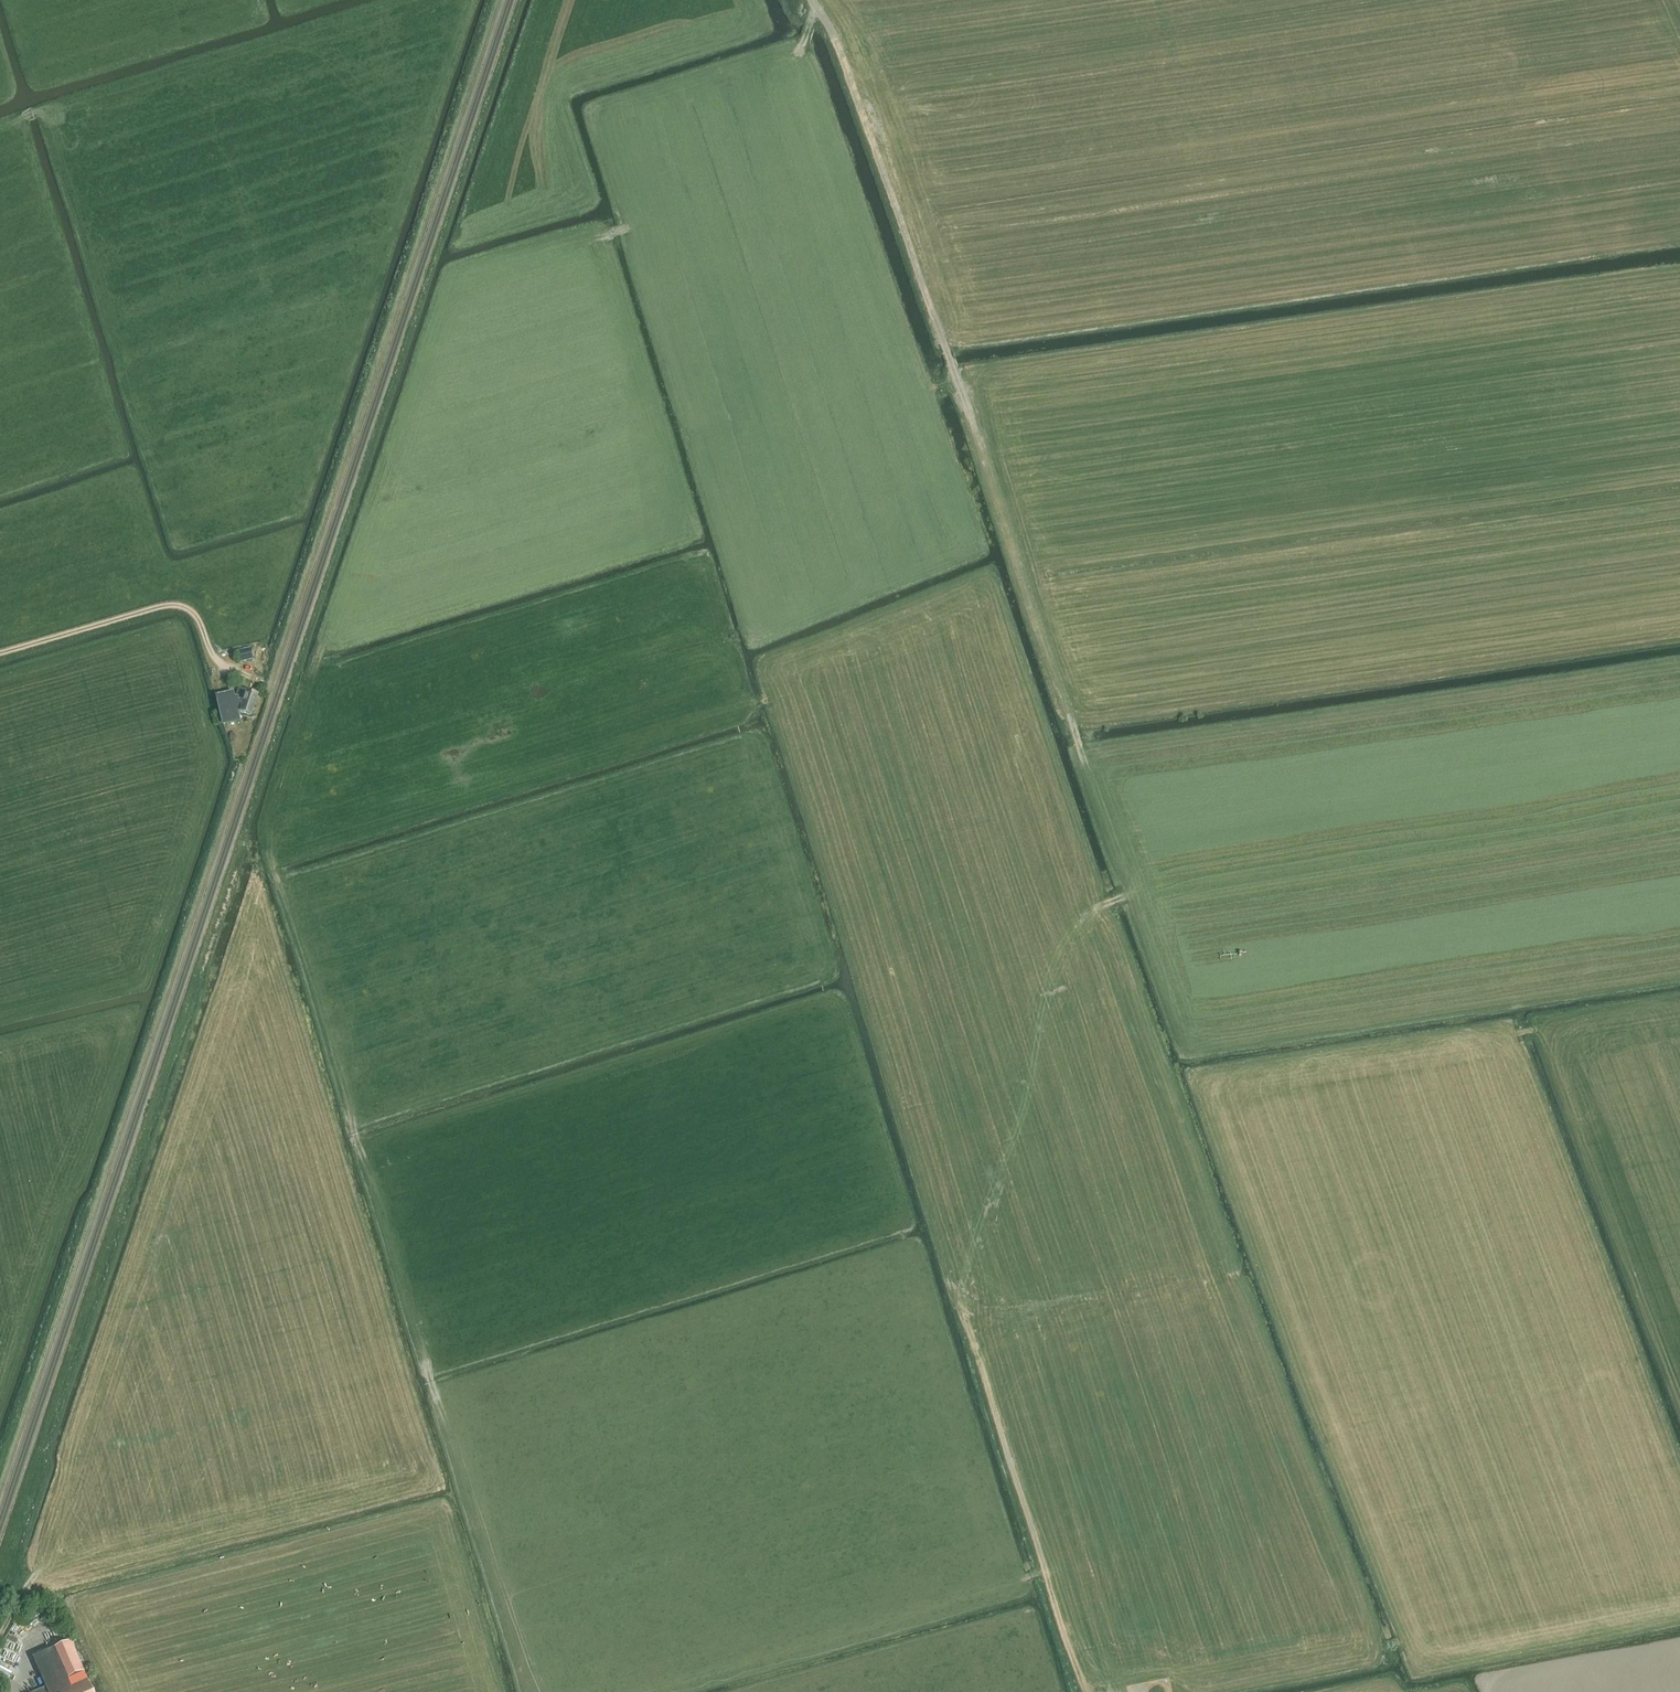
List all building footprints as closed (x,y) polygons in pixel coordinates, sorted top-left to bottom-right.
[(253,659),(251,648),(237,651),(240,662),(253,659)] [(251,716),(257,696),(246,692),(238,690),(236,696),(234,696),(232,691),(214,695),(221,726),(240,722),(237,712),(239,711),(239,712),(251,716)] [(36,1691),(93,1691),(87,1679),(70,1641),(33,1657),(46,1687),(36,1691)]
